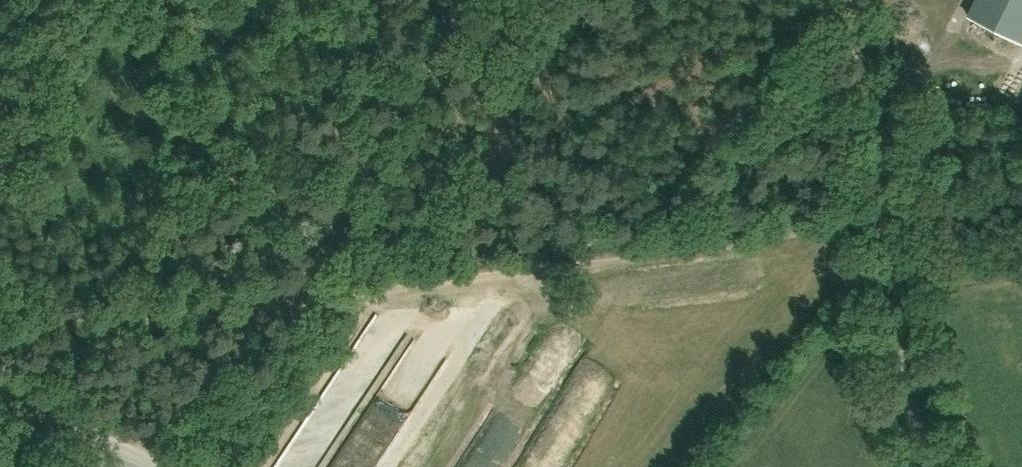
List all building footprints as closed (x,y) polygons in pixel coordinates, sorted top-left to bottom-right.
[(1021,43),(1021,42),(1021,0),(977,0),(969,17),(1021,43)] [(352,451),(363,462),(388,436),(377,425),(352,451)]
